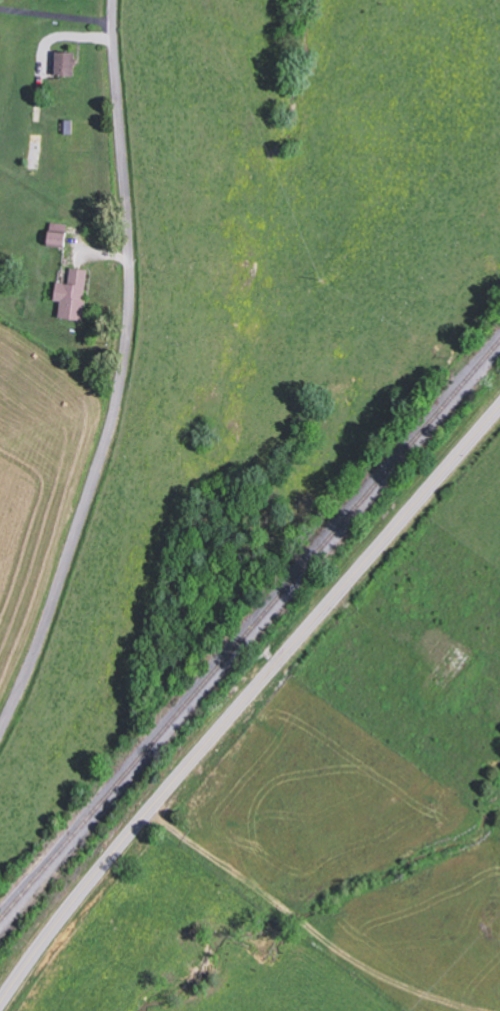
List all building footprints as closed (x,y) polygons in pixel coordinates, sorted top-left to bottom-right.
[(58,76),(77,76),(77,53),(59,52),(58,76)] [(68,248),(70,235),(53,232),(51,246),(68,248)] [(57,301),(63,302),(62,319),(85,321),(90,270),(73,268),(71,284),(59,283),(57,301)]
